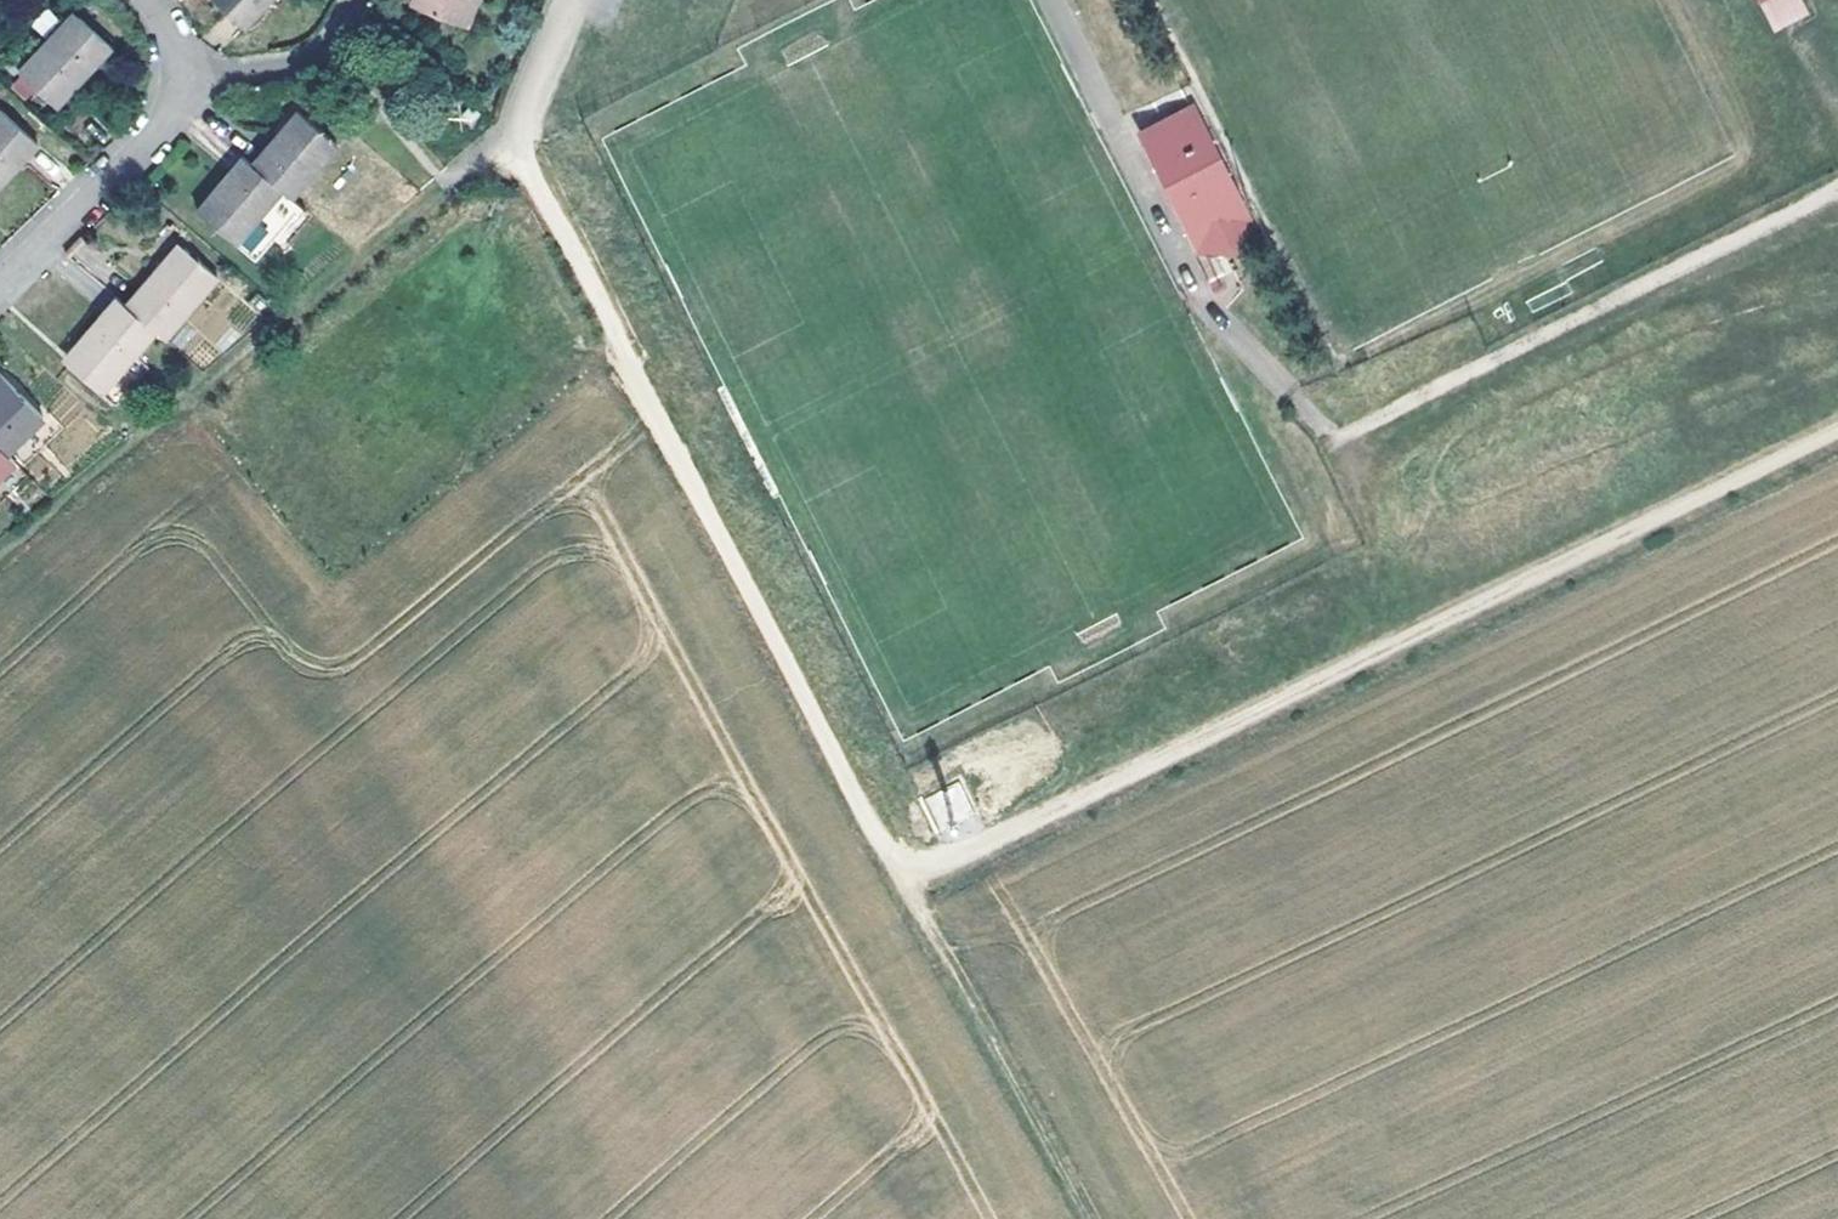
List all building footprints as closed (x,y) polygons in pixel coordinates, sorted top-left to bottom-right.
[(265,0),(215,0),(242,26),(265,0)] [(410,4),(465,26),(475,0),(412,0),(410,4)] [(1809,14),(1802,0),(1757,0),(1772,32),(1809,14)] [(53,106),(110,45),(77,15),(52,42),(46,37),(15,71),(53,106)] [(296,108),(283,123),(290,129),(303,115),(296,108)] [(35,142),(0,109),(0,179),(35,142)] [(336,143),(303,115),(290,129),(283,123),(248,161),(280,189),(288,196),(336,143)] [(1138,141),(1145,155),(1195,255),(1226,261),(1244,230),(1220,181),(1193,128),(1187,115),(1138,141)] [(1202,124),(1193,128),(1220,181),(1228,176),(1202,124)] [(210,205),(201,215),(254,261),(301,208),(288,196),(280,189),(248,161),(241,155),(207,194),(215,201),(210,205)] [(1195,255),(1145,155),(1136,159),(1189,265),(1221,269),(1226,261),(1195,255)] [(215,201),(207,194),(193,208),(201,215),(210,205),(215,201)] [(153,329),(162,337),(216,275),(183,246),(159,275),(153,269),(123,303),(153,329)] [(123,303),(115,295),(85,329),(92,335),(65,365),(99,393),(153,329),(123,303)] [(203,368),(238,332),(207,301),(171,337),(203,368)] [(4,452),(42,417),(0,373),(0,447),(4,452)] [(14,462),(4,452),(0,447),(0,475),(14,462)] [(924,799),(940,831),(975,813),(958,781),(924,799)]
